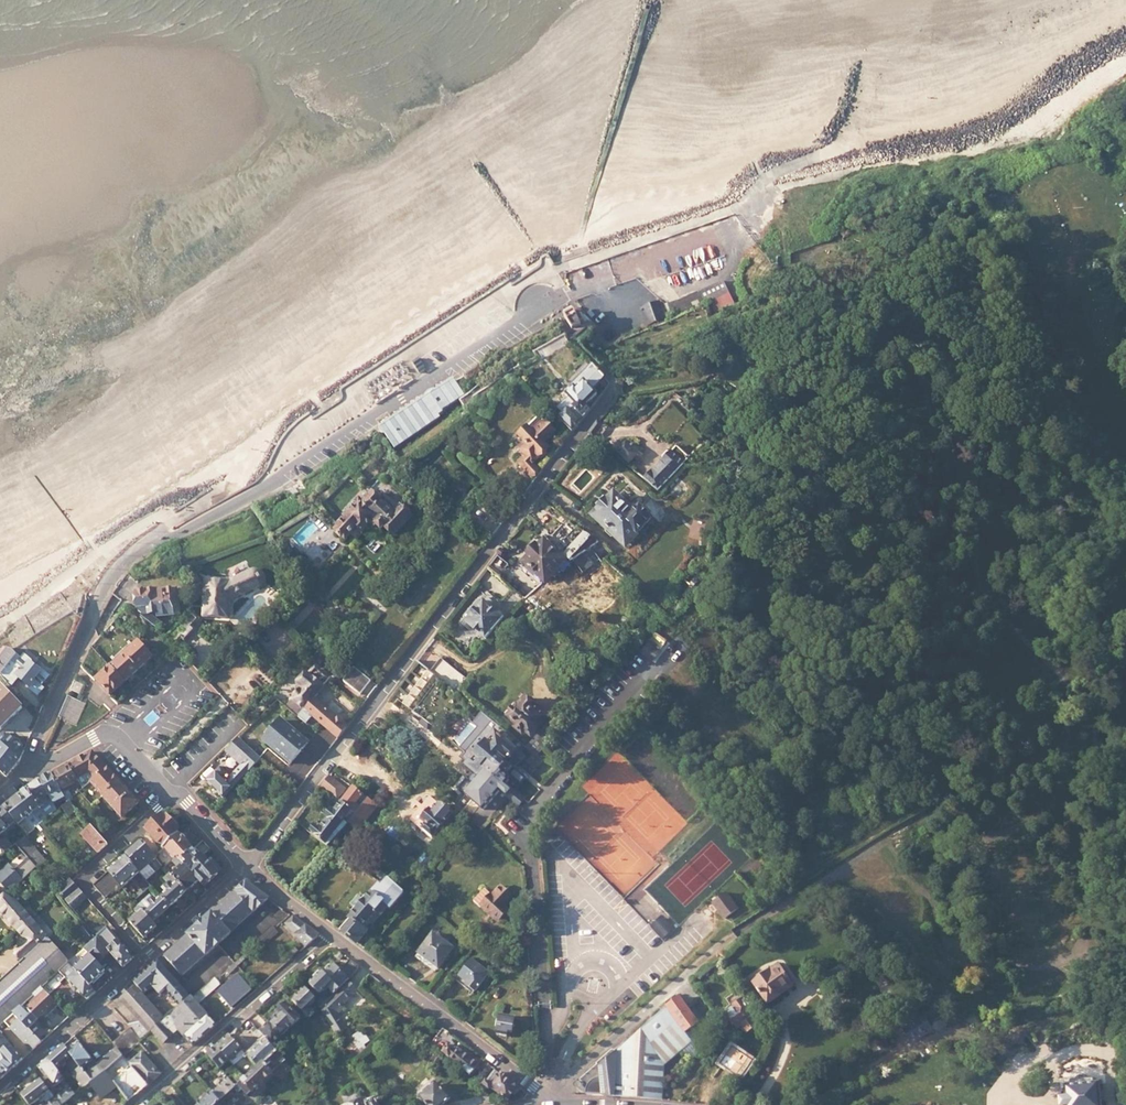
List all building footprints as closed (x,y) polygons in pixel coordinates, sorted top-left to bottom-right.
[(721,289),(717,278),(696,286),(701,296),(721,289)] [(701,296),(696,286),(683,291),(687,301),(701,296)] [(669,311),(683,304),(682,302),(678,304),(671,292),(675,289),(674,288),(660,295),(661,297),(665,295),(672,307),(668,309),(669,311)] [(578,310),(575,304),(563,311),(573,325),(584,320),(583,317),(584,316),(585,315),(585,314),(586,313),(585,312),(585,310),(584,310),(583,309),(582,309),(580,309),(579,309),(578,310)] [(491,379),(481,362),(472,368),(464,372),(474,389),(491,379)] [(563,413),(559,417),(573,431),(582,420),(577,415),(578,414),(575,410),(574,411),(572,410),(576,406),(585,416),(592,408),(588,404),(599,393),(595,388),(607,376),(594,363),(572,384),(574,387),(567,395),(568,396),(558,407),(563,413)] [(466,396),(455,378),(380,422),(395,446),(448,414),(445,409),(447,408),(466,396)] [(530,479),(538,471),(532,464),(538,459),(540,461),(547,455),(544,452),(549,448),(543,443),(555,432),(546,422),(541,427),(535,421),(518,436),(525,443),(518,449),(524,455),(515,463),(530,479)] [(642,452),(629,442),(621,451),(634,462),(642,452)] [(668,459),(651,480),(665,491),(695,455),(682,444),(676,450),(672,450),(667,455),(668,459)] [(300,490),(296,485),(289,489),(292,495),(300,490)] [(597,513),(599,516),(618,494),(616,493),(610,499),(610,498),(602,507),(597,513)] [(618,494),(599,516),(603,519),(607,523),(612,527),(618,533),(623,538),(627,541),(630,544),(644,529),(647,525),(651,521),(654,518),(656,516),(653,513),(648,508),(645,505),(638,512),(618,494)] [(342,527),(329,541),(331,543),(331,546),(337,552),(340,552),(350,542),(356,547),(364,539),(369,543),(371,540),(375,543),(378,540),(389,549),(406,530),(395,520),(388,527),(375,515),(375,509),(371,506),(366,507),(365,506),(351,521),(346,516),(339,524),(342,527)] [(612,527),(608,531),(614,536),(618,533),(612,527)] [(565,554),(573,561),(574,560),(583,553),(591,549),(592,549),(602,542),(589,532),(583,538),(574,546),(565,554)] [(570,541),(574,546),(583,538),(578,533),(570,541)] [(556,569),(565,559),(546,542),(541,547),(539,545),(535,546),(528,553),(528,557),(531,559),(527,563),(545,580),(552,574),(555,577),(559,572),(556,569)] [(592,549),(599,555),(608,549),(602,542),(592,549)] [(574,560),(579,568),(599,555),(592,549),(591,549),(583,553),(574,560)] [(498,556),(488,568),(501,580),(512,569),(498,556)] [(229,581),(205,580),(204,614),(227,615),(228,598),(259,583),(260,582),(261,581),(262,580),(263,579),(263,578),(263,576),(263,575),(262,573),(262,572),(261,571),(260,570),(259,569),(257,569),(256,569),(254,569),(252,569),(229,581)] [(150,591),(126,571),(112,591),(122,600),(128,605),(155,628),(159,622),(149,613),(155,613),(155,616),(180,614),(179,589),(173,590),(173,588),(171,587),(169,588),(167,589),(167,590),(150,591)] [(484,640),(486,643),(506,622),(486,605),(467,624),(481,638),(484,640)] [(183,619),(180,622),(187,628),(191,621),(185,615),(183,616),(183,619)] [(180,622),(165,636),(175,646),(187,628),(180,622)] [(11,642),(0,654),(0,668),(2,670),(20,651),(11,642)] [(138,642),(124,655),(138,671),(152,658),(138,642)] [(452,647),(441,659),(468,681),(478,668),(452,647)] [(20,651),(2,670),(9,679),(18,672),(22,675),(32,686),(31,686),(38,693),(44,687),(40,684),(50,674),(43,667),(41,669),(33,660),(34,659),(28,653),(25,656),(20,651)] [(124,655),(109,668),(123,684),(138,671),(124,655)] [(441,659),(439,658),(413,691),(433,707),(441,714),(454,698),(458,701),(473,685),(468,681),(441,659)] [(314,697),(330,678),(316,666),(311,673),(309,672),(298,685),(301,687),(291,699),(296,703),(291,708),(299,714),(297,716),(308,725),(314,717),(304,709),(314,697)] [(109,668),(95,681),(109,697),(123,684),(109,668)] [(9,679),(13,684),(22,675),(18,672),(9,679)] [(373,682),(361,673),(356,679),(368,688),(373,682)] [(0,682),(0,724),(1,726),(25,704),(3,679),(0,682)] [(74,679),(70,688),(79,692),(83,683),(74,679)] [(541,690),(539,687),(530,698),(529,697),(521,707),(529,714),(527,716),(533,721),(535,719),(544,726),(560,708),(548,698),(549,697),(547,695),(548,693),(543,689),(541,690)] [(86,702),(69,694),(59,714),(76,722),(86,702)] [(339,739),(349,726),(338,717),(326,708),(314,697),(304,709),(314,717),(339,739)] [(296,703),(291,699),(287,703),(291,708),(296,703)] [(333,699),(326,708),(338,717),(345,710),(333,699)] [(465,734),(477,744),(489,729),(505,711),(495,703),(486,714),(484,712),(465,734)] [(441,714),(433,707),(429,712),(437,718),(441,714)] [(466,798),(495,822),(522,789),(528,782),(533,776),(542,766),(542,767),(555,752),(550,747),(568,725),(557,716),(539,738),(545,744),(528,763),(527,762),(523,767),(517,762),(518,761),(522,756),(525,759),(527,758),(537,746),(524,734),(528,730),(505,711),(489,729),(477,744),(473,748),(481,755),(480,757),(489,765),(484,765),(481,769),(481,772),(481,773),(477,774),(472,779),(472,783),(476,786),(466,798)] [(280,721),(276,725),(266,737),(262,741),(290,765),(308,744),(280,721)] [(266,737),(276,725),(274,723),(263,734),(266,737)] [(26,746),(11,729),(10,730),(6,726),(0,730),(0,733),(1,734),(4,737),(21,756),(26,746)] [(21,756),(4,737),(0,741),(0,749),(14,766),(16,763),(21,756)] [(237,737),(224,750),(239,765),(252,752),(237,737)] [(98,767),(111,755),(96,738),(72,752),(81,766),(93,759),(98,767)] [(14,766),(0,749),(0,765),(8,774),(12,770),(14,766)] [(55,763),(67,782),(85,773),(81,766),(72,752),(55,763)] [(239,765),(247,773),(261,760),(252,752),(239,765)] [(109,784),(125,770),(111,755),(98,767),(95,770),(109,784)] [(67,782),(55,763),(51,766),(45,769),(52,783),(56,781),(59,786),(67,782)] [(353,779),(337,766),(329,776),(344,789),(353,779)] [(221,779),(227,775),(219,768),(214,773),(221,779)] [(52,783),(45,769),(33,776),(32,777),(52,807),(61,800),(55,788),(52,783)] [(128,807),(144,791),(125,770),(109,784),(108,785),(128,807)] [(462,778),(455,772),(451,776),(459,782),(462,778)] [(481,772),(476,772),(470,778),(470,784),(474,787),(465,797),(466,798),(476,786),(472,783),(472,779),(477,774),(481,773),(481,772)] [(204,782),(220,799),(231,788),(225,782),(230,777),(227,775),(221,779),(214,773),(204,782)] [(21,785),(44,814),(52,807),(32,777),(21,785)] [(371,785),(362,777),(349,793),(363,804),(367,799),(363,795),(371,785)] [(528,782),(522,789),(532,798),(538,791),(528,782)] [(38,818),(44,814),(21,785),(14,790),(36,816),(38,818)] [(363,804),(372,812),(385,796),(376,788),(367,799),(363,804)] [(29,822),(36,816),(14,790),(6,797),(19,812),(29,822)] [(71,806),(80,799),(73,790),(65,796),(71,806)] [(363,804),(349,793),(341,803),(339,802),(334,808),(336,810),(327,821),(323,819),(318,824),(330,834),(334,838),(355,812),(363,804)] [(431,822),(441,831),(462,807),(448,796),(440,804),(439,803),(430,813),(435,817),(431,822)] [(6,797),(0,801),(0,805),(11,818),(19,812),(6,797)] [(168,803),(151,818),(166,835),(183,820),(186,817),(173,803),(170,806),(168,803)] [(365,820),(372,812),(363,804),(355,812),(365,820)] [(5,824),(11,818),(0,805),(0,818),(5,824)] [(102,844),(112,835),(96,816),(86,825),(102,844)] [(170,835),(181,848),(183,846),(186,850),(199,838),(191,829),(192,829),(192,828),(192,827),(192,826),(191,825),(190,824),(189,823),(188,823),(187,823),(186,823),(183,820),(166,835),(168,837),(170,835)] [(40,839),(29,826),(20,832),(32,846),(33,848),(41,858),(50,850),(40,839)] [(16,836),(9,828),(2,834),(9,842),(16,836)] [(1,848),(9,842),(2,834),(0,832),(0,846),(1,848)] [(146,834),(130,848),(145,865),(161,851),(146,834)] [(325,849),(334,838),(330,834),(320,845),(325,849)] [(199,838),(186,850),(210,875),(224,862),(223,861),(216,853),(208,844),(206,845),(199,838)] [(425,854),(431,860),(442,848),(436,842),(425,854)] [(41,858),(33,848),(16,862),(11,855),(0,864),(0,865),(14,881),(41,858)] [(130,848),(112,864),(124,877),(127,881),(140,869),(147,877),(144,880),(149,886),(157,879),(145,865),(130,848)] [(216,853),(223,861),(227,857),(220,850),(216,853)] [(191,884),(203,873),(189,857),(177,869),(179,870),(191,884)] [(124,877),(112,864),(97,878),(108,890),(124,877)] [(69,893),(83,881),(73,870),(60,882),(69,893)] [(175,899),(191,884),(179,870),(173,875),(175,877),(170,880),(173,884),(166,890),(175,899)] [(364,904),(345,925),(363,939),(397,900),(400,901),(412,887),(393,870),(371,895),(364,904)] [(236,887),(255,908),(271,894),(249,876),(236,887)] [(76,903),(91,890),(83,881),(69,893),(76,903)] [(493,892),(483,903),(498,916),(507,906),(505,904),(513,896),(511,894),(513,892),(502,882),(493,892)] [(15,886),(3,896),(31,931),(19,941),(26,949),(51,928),(15,886)] [(482,905),(483,903),(493,892),(486,886),(474,899),(482,905)] [(199,920),(218,942),(231,930),(230,929),(255,908),(236,887),(199,920)] [(157,915),(175,899),(166,890),(162,893),(159,890),(157,891),(155,889),(143,899),(145,901),(157,915)] [(357,898),(364,904),(371,895),(365,890),(357,898)] [(723,919),(736,909),(724,893),(711,904),(723,919)] [(149,931),(161,920),(157,915),(145,901),(137,908),(139,910),(134,914),(149,931)] [(507,906),(498,916),(500,918),(510,908),(507,906)] [(296,934),(307,925),(294,916),(286,923),(296,934)] [(661,917),(652,926),(655,929),(664,920),(661,917)] [(98,931),(100,932),(110,923),(121,935),(122,934),(111,920),(98,931)] [(206,953),(218,942),(199,920),(163,952),(181,973),(205,952),(206,953)] [(674,930),(664,920),(655,929),(664,939),(674,930)] [(110,923),(100,932),(113,947),(126,962),(136,952),(121,935),(110,923)] [(273,924),(252,943),(259,950),(280,931),(273,924)] [(296,934),(306,946),(319,935),(307,925),(296,934)] [(73,956),(51,929),(15,961),(0,973),(0,1021),(7,1015),(13,1008),(15,1007),(22,1001),(37,988),(45,981),(52,975),(66,963),(72,957),(73,956)] [(113,947),(100,932),(94,937),(108,952),(113,947)] [(433,932),(418,952),(439,968),(454,948),(448,943),(452,938),(443,932),(439,937),(433,932)] [(101,957),(108,952),(94,937),(89,942),(101,957)] [(101,957),(89,942),(73,956),(72,957),(92,979),(108,965),(101,957)] [(287,953),(291,957),(298,950),(295,947),(290,951),(290,950),(287,953)] [(249,950),(240,958),(243,963),(252,954),(249,950)] [(439,968),(418,952),(415,956),(436,971),(439,968)] [(92,979),(72,957),(66,963),(73,970),(70,973),(87,992),(90,994),(98,986),(92,979)] [(191,994),(158,957),(134,979),(144,990),(152,983),(159,991),(165,987),(180,1004),(191,994)] [(243,963),(240,958),(232,965),(236,969),(243,963)] [(474,958),(458,978),(475,993),(492,973),(474,958)] [(341,959),(331,969),(346,985),(355,976),(356,975),(341,959)] [(733,963),(725,968),(734,982),(742,977),(733,963)] [(340,991),(346,985),(331,969),(329,967),(317,980),(326,990),(333,984),(340,991)] [(770,987),(768,988),(782,1010),(809,993),(795,971),(785,977),(784,975),(769,985),(770,987)] [(832,984),(839,980),(835,972),(828,977),(832,984)] [(216,974),(208,982),(215,989),(223,982),(216,974)] [(364,986),(355,976),(346,985),(340,991),(335,995),(331,999),(326,1003),(326,1004),(334,1015),(342,1030),(353,1023),(344,1010),(342,1007),(348,1001),(364,986)] [(831,992),(844,984),(841,979),(839,980),(832,984),(830,985),(831,992)] [(234,980),(213,998),(226,1013),(247,995),(234,980)] [(55,993),(45,981),(37,988),(40,991),(33,997),(35,999),(29,1004),(39,1014),(44,1009),(46,1012),(60,999),(55,993)] [(208,982),(199,990),(205,997),(215,989),(208,982)] [(136,984),(131,990),(125,994),(121,998),(135,1015),(127,1023),(140,1039),(149,1031),(148,1030),(164,1016),(155,1006),(136,984)] [(299,998),(315,1014),(322,1008),(316,1001),(322,994),(313,984),(299,998)] [(131,990),(127,985),(122,990),(125,994),(131,990)] [(199,990),(192,996),(199,1003),(205,997),(199,990)] [(193,1027),(208,1014),(199,1003),(192,996),(191,994),(180,1004),(169,1013),(165,1017),(161,1020),(172,1034),(176,1030),(179,1027),(188,1020),(193,1027)] [(688,996),(677,1005),(679,1009),(706,1050),(712,1046),(710,1041),(712,1040),(710,1037),(711,1036),(707,1029),(711,1026),(693,998),(690,1000),(688,996)] [(743,1006),(746,1011),(757,1004),(754,999),(743,1006)] [(39,1014),(29,1004),(27,1006),(22,1001),(15,1007),(21,1014),(30,1023),(39,1014)] [(307,1016),(294,1001),(283,1011),(285,1013),(277,1019),(288,1032),(307,1016)] [(351,1004),(348,1001),(342,1007),(344,1010),(351,1004)] [(165,1017),(169,1013),(160,1002),(155,1006),(164,1016),(165,1017)] [(747,1013),(740,1017),(750,1034),(755,1031),(760,1038),(770,1031),(766,1023),(768,1022),(757,1004),(746,1011),(747,1013)] [(21,1014),(15,1007),(13,1008),(7,1015),(12,1021),(21,1014)] [(706,1050),(679,1009),(626,1053),(608,1068),(607,1078),(605,1097),(608,1097),(667,1104),(670,1070),(689,1053),(697,1063),(710,1055),(706,1050)] [(972,1011),(961,1017),(964,1021),(967,1028),(979,1022),(972,1011)] [(34,1045),(43,1037),(30,1023),(21,1014),(12,1021),(34,1045)] [(193,1044),(217,1024),(208,1014),(193,1027),(188,1020),(179,1027),(193,1044)] [(514,1018),(500,1015),(496,1036),(506,1037),(507,1032),(511,1033),(514,1018)] [(938,1024),(942,1030),(945,1031),(953,1027),(949,1019),(945,1020),(938,1024)] [(161,1020),(152,1029),(163,1041),(172,1034),(161,1020)] [(929,1020),(910,1030),(916,1041),(935,1031),(929,1020)] [(2,1045),(3,1046),(13,1038),(0,1022),(0,1042),(2,1045)] [(268,1030),(261,1023),(257,1027),(263,1034),(268,1030)] [(271,1034),(277,1041),(283,1036),(274,1025),(268,1030),(271,1034)] [(128,1026),(114,1039),(124,1050),(138,1038),(128,1026)] [(455,1037),(444,1028),(433,1044),(450,1057),(451,1056),(458,1061),(463,1055),(449,1045),(455,1037)] [(235,1031),(222,1042),(234,1057),(235,1058),(248,1047),(235,1031)] [(263,1063),(280,1047),(281,1046),(277,1041),(271,1034),(268,1037),(269,1039),(254,1053),(263,1063)] [(16,1062),(26,1053),(13,1038),(3,1046),(16,1062)] [(79,1041),(68,1049),(72,1054),(81,1065),(82,1066),(92,1058),(79,1041)] [(63,1042),(47,1057),(56,1068),(59,1065),(60,1066),(66,1062),(64,1060),(72,1054),(68,1049),(63,1042)] [(222,1042),(212,1051),(224,1065),(234,1057),(222,1042)] [(1038,1045),(1025,1043),(1024,1053),(1036,1055),(1038,1045)] [(8,1069),(16,1062),(3,1046),(2,1045),(0,1047),(0,1059),(8,1069)] [(96,1062),(102,1070),(105,1068),(111,1063),(122,1054),(115,1046),(96,1062)] [(246,1087),(252,1094),(282,1066),(281,1066),(290,1057),(280,1047),(263,1063),(250,1075),(240,1084),(244,1088),(246,1087)] [(463,1055),(458,1061),(457,1062),(465,1067),(464,1069),(473,1076),(482,1063),(467,1050),(463,1055)] [(141,1051),(130,1061),(148,1084),(160,1073),(141,1051)] [(594,1077),(624,1051),(623,1051),(621,1051),(592,1075),(594,1077)] [(626,1053),(624,1051),(594,1077),(596,1078),(607,1078),(608,1068),(626,1053)] [(130,1061),(123,1053),(122,1054),(111,1063),(136,1094),(148,1084),(130,1061)] [(81,1065),(72,1054),(64,1060),(66,1062),(73,1071),(81,1065)] [(765,1070),(746,1054),(732,1069),(741,1077),(739,1079),(746,1085),(748,1083),(751,1085),(765,1070)] [(47,1057),(37,1065),(53,1085),(61,1079),(63,1081),(65,1079),(56,1068),(47,1057)] [(85,1071),(92,1079),(102,1070),(96,1062),(94,1060),(91,1062),(93,1064),(85,1071)] [(119,1087),(128,1101),(136,1094),(111,1063),(105,1068),(117,1084),(119,1087)] [(71,1072),(83,1086),(88,1082),(92,1079),(85,1071),(82,1066),(81,1065),(73,1071),(71,1072)] [(88,1082),(101,1097),(117,1084),(105,1068),(102,1070),(92,1079),(88,1082)] [(234,1078),(240,1084),(250,1075),(244,1069),(234,1078)] [(493,1087),(502,1075),(498,1072),(489,1084),(493,1087)] [(518,1098),(524,1091),(503,1074),(502,1075),(493,1087),(489,1084),(488,1083),(486,1085),(508,1103),(514,1095),(518,1098)] [(215,1090),(224,1099),(240,1084),(234,1078),(232,1075),(215,1090)] [(581,1088),(594,1077),(592,1075),(581,1084),(581,1086),(580,1087),(581,1088)] [(1101,1082),(1096,1082),(1096,1077),(1090,1077),(1089,1075),(1079,1075),(1077,1078),(1072,1079),(1073,1085),(1068,1085),(1069,1097),(1064,1097),(1065,1104),(1066,1104),(1070,1104),(1103,1104),(1101,1082)] [(20,1093),(29,1104),(43,1093),(49,1088),(40,1077),(20,1093)] [(596,1078),(594,1077),(581,1088),(589,1096),(591,1097),(605,1097),(607,1078),(596,1078)] [(422,1093),(430,1104),(453,1104),(459,1101),(442,1078),(422,1093)] [(1115,1081),(1117,1088),(1125,1086),(1124,1079),(1115,1081)] [(55,1095),(62,1104),(65,1101),(76,1092),(73,1089),(69,1084),(55,1095)] [(41,1104),(60,1104),(62,1104),(55,1095),(49,1088),(43,1093),(45,1095),(47,1094),(50,1098),(41,1104)] [(199,1104),(218,1104),(224,1099),(215,1090),(199,1104)]
